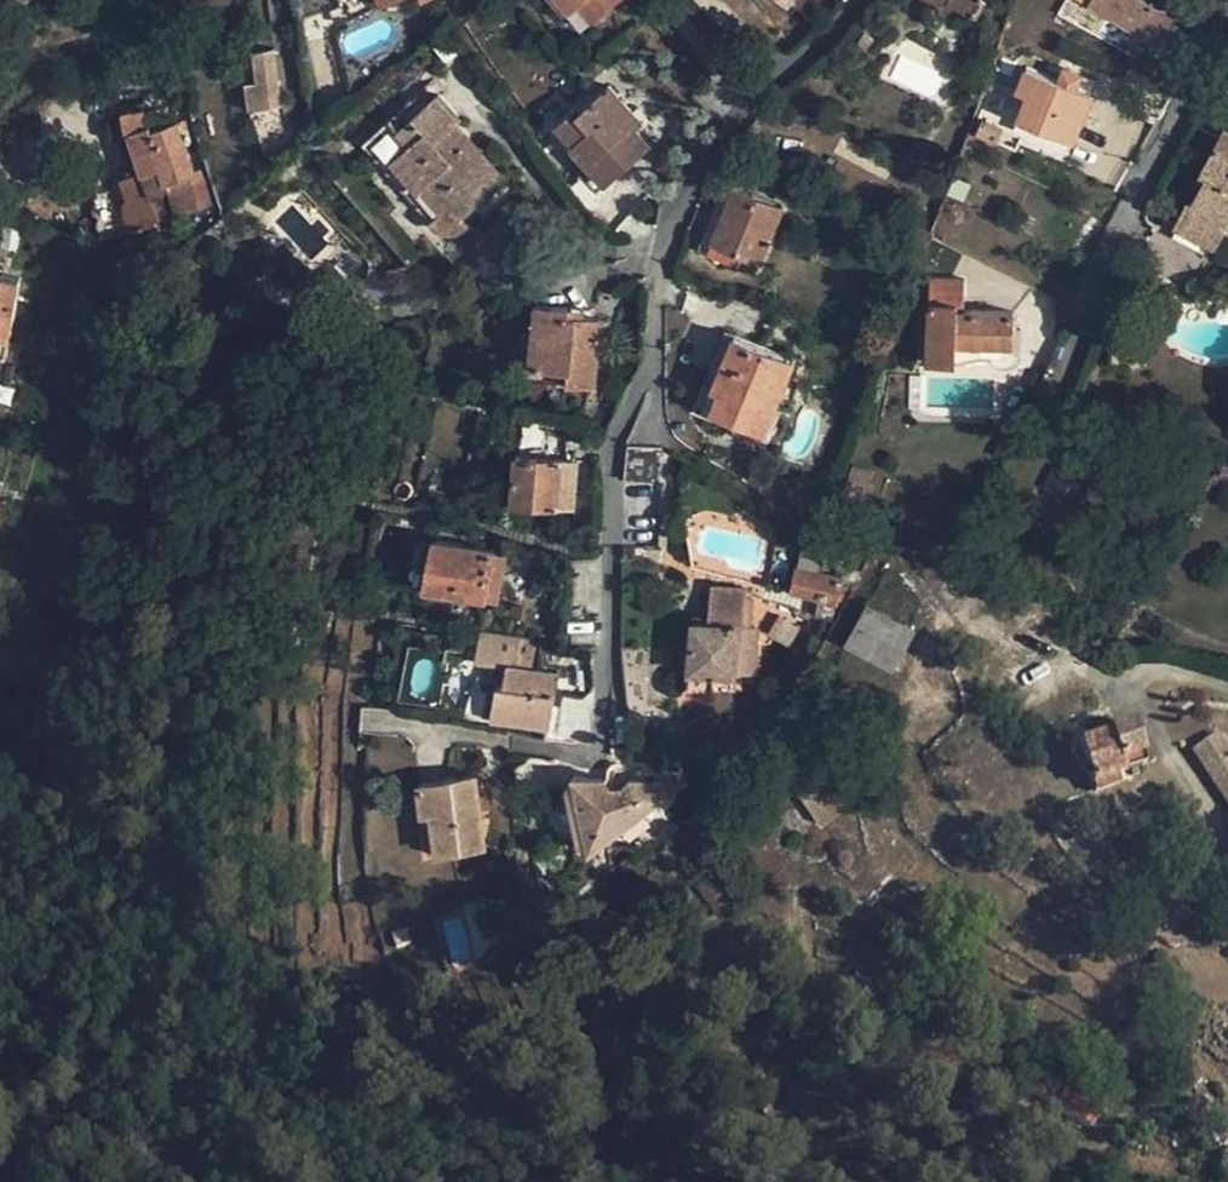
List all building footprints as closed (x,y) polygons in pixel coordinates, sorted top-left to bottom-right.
[(461,10),(472,0),(456,0),(461,10)] [(569,10),(578,3),(592,18),(612,0),(560,0),(569,10)] [(974,8),(978,0),(957,0),(974,8)] [(1091,2),(1158,40),(1170,19),(1138,0),(1092,0),(1091,2)] [(251,52),(256,105),(280,102),(273,49),(251,52)] [(1016,91),(1027,96),(1018,117),(1073,138),(1090,93),(1025,68),(1016,91)] [(648,144),(634,129),(625,120),(632,113),(607,85),(594,95),(590,92),(553,124),(605,183),(648,144)] [(438,95),(412,115),(434,139),(455,123),(458,118),(438,95)] [(161,193),(165,192),(171,189),(168,180),(192,171),(183,144),(191,140),(184,121),(177,124),(177,122),(150,130),(147,125),(136,129),(130,113),(122,115),(140,172),(120,180),(123,191),(93,201),(99,237),(131,233),(132,231),(153,224),(152,221),(169,214),(161,193)] [(641,123),(632,113),(625,120),(634,129),(641,123)] [(456,137),(463,131),(455,123),(434,139),(412,115),(396,128),(389,121),(370,136),(417,190),(419,189),(437,209),(427,218),(433,225),(439,230),(447,231),(453,231),(461,229),(469,221),(475,217),(477,219),(513,190),(469,139),(462,144),(456,137)] [(990,140),(997,127),(982,120),(976,133),(990,140)] [(1224,127),(1201,171),(1207,174),(1202,185),(1181,226),(1213,244),(1227,215),(1227,129),(1224,127)] [(469,139),(463,131),(456,137),(462,144),(469,139)] [(362,144),(427,218),(437,209),(419,189),(417,190),(370,136),(362,144)] [(207,175),(171,189),(165,192),(175,213),(216,196),(207,175)] [(698,247),(706,251),(732,188),(724,184),(698,247)] [(782,207),(732,188),(706,251),(741,265),(746,256),(761,261),(782,207)] [(1206,257),(1213,244),(1181,226),(1174,239),(1206,257)] [(888,251),(870,243),(862,257),(879,267),(888,251)] [(756,271),(761,261),(746,256),(741,265),(756,271)] [(958,302),(963,302),(964,277),(929,276),(930,301),(958,302)] [(1152,277),(1149,284),(1162,290),(1166,282),(1153,276),(1152,277)] [(0,277),(0,354),(5,355),(17,280),(0,277)] [(535,304),(533,327),(547,329),(543,366),(562,368),(562,381),(594,384),(600,319),(585,317),(585,309),(535,304)] [(529,327),(525,364),(543,366),(547,329),(533,327),(529,327)] [(695,400),(712,406),(720,389),(712,386),(733,335),(723,331),(695,400)] [(795,360),(733,335),(712,386),(720,389),(712,406),(766,429),(795,360)] [(1006,367),(1011,366),(1014,364),(1018,362),(1020,357),(1020,345),(1012,344),(954,343),(954,362),(984,358),(987,358),(993,363),(1000,367),(1006,367)] [(543,366),(525,364),(523,378),(562,381),(562,368),(543,366)] [(661,445),(629,443),(626,480),(659,482),(661,445)] [(558,503),(560,461),(561,459),(515,454),(511,503),(557,507),(558,503)] [(572,462),(560,461),(558,503),(569,504),(572,462)] [(853,465),(844,488),(864,496),(872,472),(853,465)] [(821,492),(811,488),(805,505),(816,509),(821,492)] [(413,582),(426,585),(434,538),(423,536),(413,582)] [(484,597),(493,550),(434,538),(426,585),(484,597)] [(505,552),(493,550),(484,597),(496,598),(505,552)] [(802,553),(798,566),(819,571),(821,558),(802,553)] [(838,558),(837,564),(841,570),(845,571),(849,569),(852,564),(852,561),(848,557),(843,555),(838,558)] [(790,590),(835,601),(842,576),(819,571),(798,566),(797,565),(790,590)] [(743,587),(710,582),(707,617),(691,616),(685,688),(711,692),(714,672),(751,676),(755,647),(736,644),(738,627),(740,627),(743,587)] [(895,674),(915,627),(863,605),(843,652),(895,674)] [(740,627),(738,627),(736,644),(755,647),(756,629),(740,627)] [(520,636),(480,629),(474,659),(491,662),(505,664),(503,683),(496,682),(491,716),(548,725),(557,672),(530,667),(535,639),(520,636)] [(482,714),(491,716),(496,682),(503,683),(505,664),(491,662),(482,714)] [(1132,723),(1077,741),(1091,780),(1145,763),(1132,723)] [(1214,735),(1192,750),(1227,804),(1227,755),(1214,735)] [(785,764),(758,795),(773,816),(803,797),(821,821),(842,807),(804,752),(785,764)] [(665,786),(658,778),(629,777),(619,787),(612,780),(601,791),(596,786),(594,775),(569,773),(570,778),(565,785),(577,844),(585,846),(587,853),(618,830),(619,823),(641,806),(648,809),(665,797),(665,786)] [(419,783),(422,813),(431,813),(436,851),(484,845),(479,808),(477,793),(475,776),(419,783)] [(689,780),(658,778),(665,786),(665,797),(689,780)] [(486,793),(477,793),(479,808),(488,808),(486,793)] [(427,853),(436,851),(431,813),(422,813),(427,853)] [(481,908),(464,911),(471,956),(488,953),(481,908)] [(458,915),(439,921),(453,964),(472,957),(458,915)] [(1065,1088),(1039,1075),(1029,1091),(1053,1105),(1053,1109),(1087,1127),(1099,1109),(1105,1112),(1110,1105),(1104,1098),(1065,1088)]
